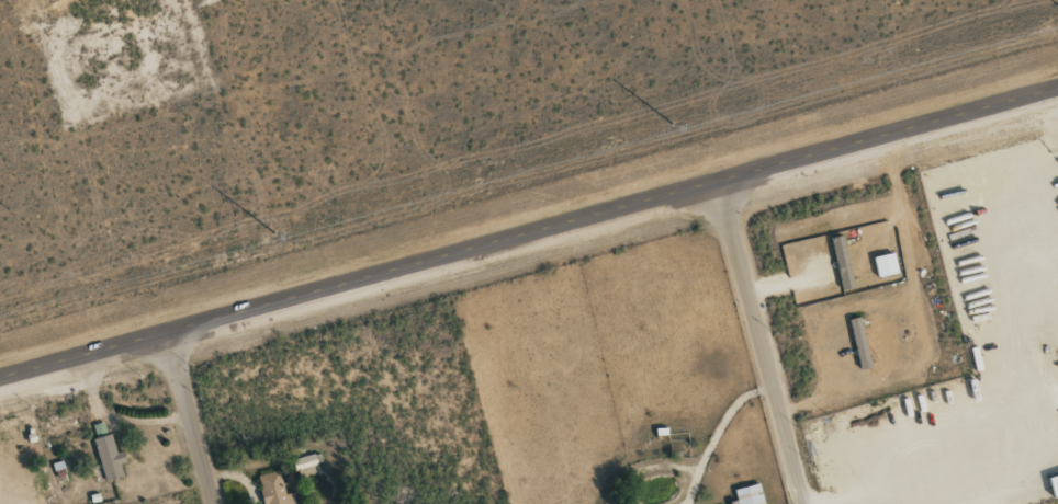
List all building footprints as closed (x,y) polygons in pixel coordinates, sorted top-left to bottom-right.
[(851,287),(841,235),(829,237),(839,290),(851,287)] [(872,256),(875,276),(896,274),(893,253),(872,256)] [(856,369),(867,368),(860,317),(849,318),(856,369)] [(122,476),(119,464),(125,463),(122,450),(115,452),(111,433),(92,438),(102,481),(122,476)] [(315,467),(314,456),(291,458),(292,469),(315,467)] [(264,503),(295,503),(293,493),(283,495),(279,471),(258,475),(264,503)] [(1050,499),(1057,496),(1057,474),(1044,478),(1050,499)] [(735,503),(730,503),(763,503),(759,483),(732,489),(735,503)]
